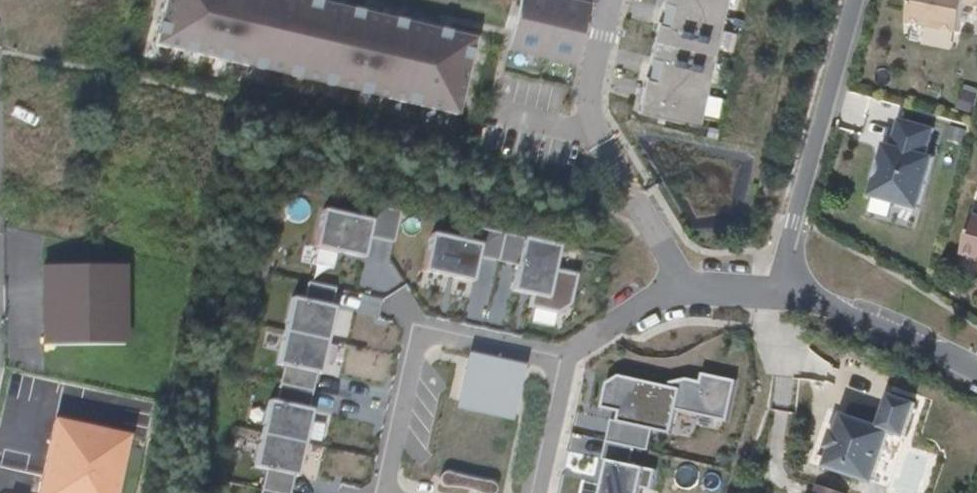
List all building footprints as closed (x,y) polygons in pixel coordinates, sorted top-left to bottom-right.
[(473,41),(304,1),(304,0),(166,0),(155,47),(248,69),(249,66),(386,98),(385,101),(455,118),(473,41)] [(553,0),(519,0),(507,53),(573,69),(587,8),(553,0)] [(661,8),(671,10),(666,31),(656,29),(648,63),(659,65),(654,86),(643,83),(635,117),(696,131),(727,0),(663,0),(661,8)] [(907,25),(958,34),(963,6),(976,8),(976,0),(912,0),(907,25)] [(671,10),(661,8),(656,29),(666,31),(671,10)] [(659,65),(648,63),(643,83),(654,86),(659,65)] [(972,114),(976,99),(976,89),(965,85),(957,109),(972,114)] [(874,197),(920,209),(933,158),(926,156),(933,130),(900,122),(893,148),(886,146),(882,165),(886,166),(882,180),(878,179),(874,197)] [(371,220),(319,209),(312,247),(364,258),(371,220)] [(973,213),(962,252),(976,257),(976,214),(973,213)] [(428,235),(420,268),(471,280),(479,247),(428,235)] [(557,245),(520,238),(510,289),(531,293),(528,306),(556,312),(567,304),(574,274),(552,269),(557,245)] [(122,346),(121,263),(40,264),(42,347),(122,346)] [(333,315),(290,307),(283,340),(326,349),(333,315)] [(326,349),(283,340),(277,374),(320,382),(326,349)] [(524,364),(465,352),(454,409),(512,421),(524,364)] [(617,413),(615,422),(672,434),(677,410),(725,421),(733,382),(702,375),(701,382),(685,379),(669,382),(668,386),(616,376),(604,384),(599,409),(617,413)] [(922,400),(897,392),(886,423),(851,411),(845,429),(840,428),(835,444),(839,445),(833,463),(880,479),(897,428),(911,433),(922,400)] [(313,418),(270,410),(263,443),(306,451),(313,418)] [(306,451),(263,443),(257,477),(300,485),(306,451)] [(606,460),(599,492),(638,492),(643,468),(606,460)] [(443,471),(438,473),(436,477),(436,481),(439,486),(443,486),(451,487),(462,487),(470,489),(478,492),(495,492),(496,490),(494,485),(490,481),(479,481),(467,478),(457,476),(448,472),(443,471)] [(828,482),(828,484),(825,492),(855,492),(828,482)]
